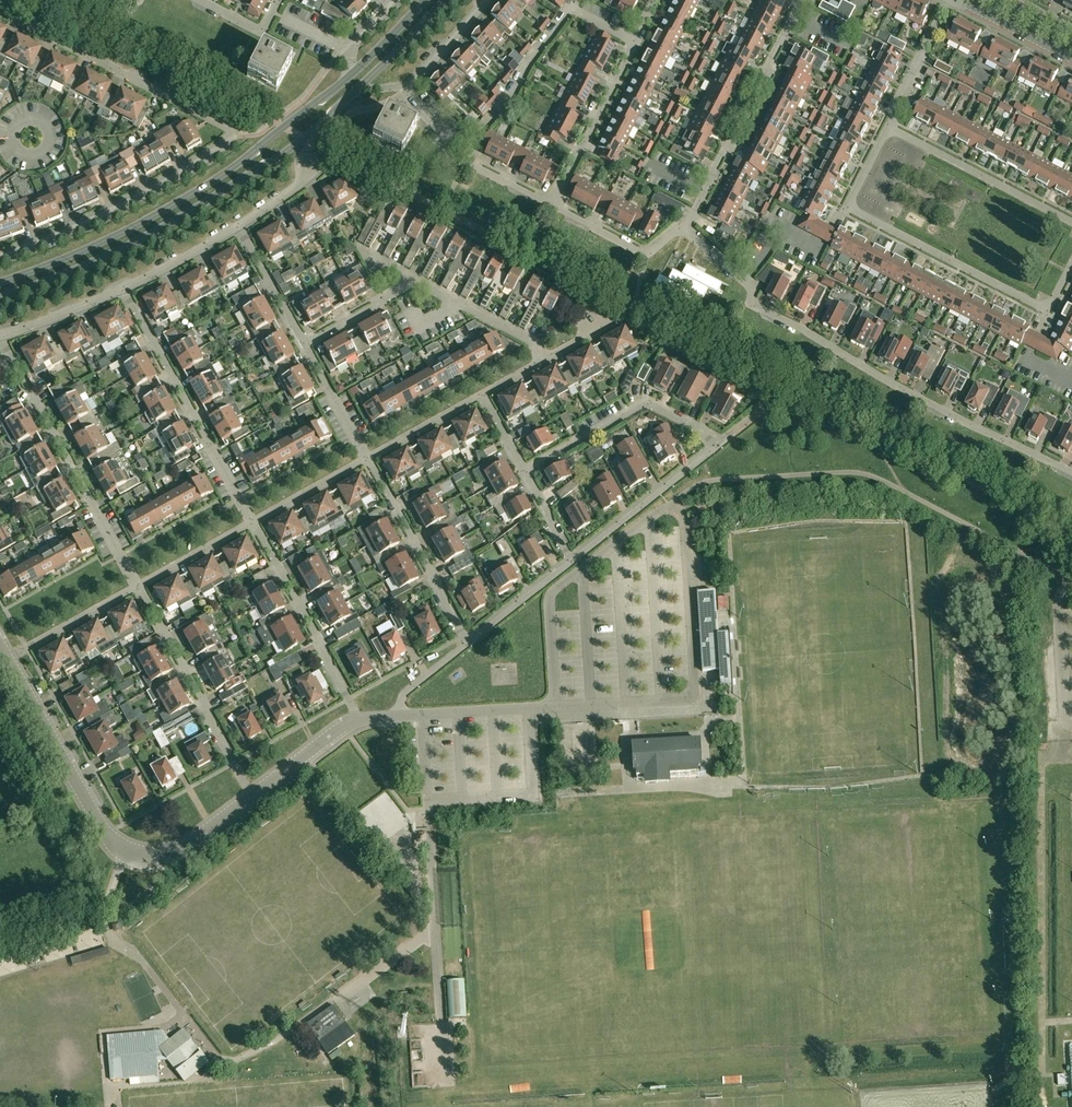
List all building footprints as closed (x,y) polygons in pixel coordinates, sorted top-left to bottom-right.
[(238,3),(249,9),(248,12),(248,13),(255,0),(239,0),(238,3)] [(248,13),(258,18),(267,0),(255,0),(248,13)] [(314,9),(318,0),(312,0),(311,1),(310,0),(306,6),(313,10),(314,9)] [(314,9),(321,12),(325,4),(327,0),(318,0),(314,9)] [(336,6),(340,9),(350,19),(353,17),(354,18),(361,11),(349,0),(342,0),(336,6)] [(361,11),(368,4),(366,2),(369,0),(349,0),(361,11)] [(497,8),(514,21),(521,13),(524,10),(512,0),(509,3),(505,0),(503,0),(497,8)] [(512,0),(524,10),(527,6),(531,0),(512,0)] [(550,0),(560,8),(565,2),(563,0),(550,0)] [(610,8),(622,15),(626,8),(632,12),(638,0),(614,0),(610,8)] [(670,8),(689,18),(694,8),(679,0),(674,0),(670,8)] [(694,8),(699,0),(679,0),(694,8)] [(725,4),(718,0),(708,0),(706,2),(722,10),(725,4)] [(780,0),(756,0),(760,2),(779,12),(784,2),(780,0)] [(873,1),(874,1),(873,4),(872,6),(874,9),(877,10),(881,10),(882,8),(884,6),(891,10),(896,0),(873,0),(873,1)] [(909,19),(918,0),(904,0),(903,0),(896,0),(891,10),(909,19)] [(919,0),(918,0),(909,19),(923,26),(928,17),(925,15),(930,6),(926,3),(925,1),(923,0),(921,0),(920,0),(919,0)] [(835,17),(841,20),(849,4),(843,1),(841,5),(831,1),(829,5),(838,10),(835,17)] [(760,2),(755,11),(774,21),(779,12),(760,2)] [(820,9),(835,17),(838,10),(829,5),(823,2),(820,9)] [(324,17),(344,27),(345,26),(344,26),(350,19),(340,9),(339,11),(325,4),(321,12),(325,15),(324,17)] [(841,20),(848,23),(856,8),(849,4),(841,20)] [(496,20),(493,24),(504,33),(507,30),(514,21),(497,8),(490,16),(496,20)] [(670,8),(665,18),(684,28),(689,18),(670,8)] [(727,9),(724,15),(733,19),(736,14),(732,12),(732,11),(727,9)] [(755,11),(750,21),(769,31),(774,21),(755,11)] [(712,17),(718,20),(720,15),(715,12),(712,17)] [(718,20),(712,17),(709,23),(715,26),(718,20)] [(545,18),(541,24),(545,27),(550,22),(545,18)] [(665,18),(660,28),(679,38),(684,28),(665,18)] [(946,38),(960,46),(970,26),(969,26),(968,23),(966,22),(963,23),(959,20),(954,30),(951,28),(946,38)] [(717,27),(723,30),(726,25),(720,21),(717,27)] [(750,21),(745,30),(765,40),(769,31),(750,21)] [(485,22),(478,31),(494,45),(501,37),(504,33),(493,24),(490,27),(485,22)] [(541,24),(537,29),(541,33),(545,27),(541,24)] [(972,27),(970,26),(960,46),(978,55),(983,45),(977,42),(982,32),(977,30),(977,27),(974,26),(972,27)] [(723,30),(717,27),(714,33),(720,36),(723,30)] [(660,28),(655,38),(674,48),(679,38),(660,28)] [(745,30),(740,39),(760,49),(765,40),(745,30)] [(476,43),(473,47),(484,57),(494,45),(478,31),(470,39),(476,43)] [(701,37),(707,40),(710,34),(704,31),(701,37)] [(610,38),(597,32),(588,50),(607,60),(614,48),(607,45),(610,38)] [(882,41),(888,44),(891,37),(886,34),(882,41)] [(5,60),(7,56),(18,61),(17,64),(29,41),(28,41),(26,40),(25,40),(22,40),(17,37),(12,47),(5,44),(0,54),(0,64),(3,65),(5,60)] [(707,40),(701,37),(698,42),(704,45),(707,40)] [(892,37),(888,44),(903,52),(907,45),(892,37)] [(655,38),(649,48),(669,58),(674,48),(655,38)] [(727,44),(755,59),(760,49),(740,39),(736,48),(727,44)] [(708,46),(713,49),(716,43),(711,40),(708,46)] [(981,56),(999,66),(1009,46),(1007,46),(1007,43),(1004,42),(1002,43),(997,40),(992,50),(986,47),(981,56)] [(26,75),(32,78),(41,62),(34,59),(40,49),(34,46),(33,45),(32,43),(31,43),(29,41),(17,64),(28,70),(26,75)] [(526,43),(522,48),(526,52),(531,47),(526,43)] [(722,53),(726,55),(745,65),(750,57),(754,59),(755,59),(727,44),(722,53)] [(465,45),(457,54),(474,68),(481,60),(484,57),(473,47),(470,50),(465,45)] [(276,91),(292,61),(262,46),(247,76),(276,91)] [(713,49),(708,46),(705,51),(711,54),(713,49)] [(1010,47),(1009,46),(999,66),(1009,71),(1005,79),(1012,82),(1022,65),(1015,62),(1020,52),(1016,50),(1015,47),(1013,46),(1010,47)] [(902,55),(887,47),(883,53),(881,52),(880,54),(878,52),(877,55),(874,53),(872,57),(873,59),(875,61),(876,62),(895,72),(901,62),(898,61),(902,55)] [(522,48),(517,54),(522,57),(526,52),(522,48)] [(649,48),(644,58),(664,68),(669,58),(649,48)] [(813,49),(810,55),(797,48),(792,58),(811,68),(820,72),(825,63),(826,64),(830,57),(813,49)] [(588,50),(579,67),(592,74),(595,68),(602,71),(607,60),(588,50)] [(691,56),(697,60),(700,54),(694,51),(691,56)] [(455,66),(452,69),(463,80),(467,83),(471,79),(467,76),(474,68),(457,54),(450,61),(455,66)] [(47,65),(41,62),(32,78),(38,81),(41,76),(52,82),(64,59),(62,58),(61,58),(60,58),(57,58),(52,55),(47,65)] [(726,55),(721,65),(741,75),(745,65),(726,55)] [(697,60),(691,56),(686,66),(692,69),(697,60)] [(503,64),(509,69),(505,75),(509,78),(514,73),(513,73),(518,66),(508,58),(503,64)] [(644,58),(639,68),(658,78),(664,68),(644,58)] [(787,68),(792,71),(792,70),(807,77),(811,68),(792,58),(787,68)] [(62,90),(69,93),(75,80),(69,77),(75,67),(69,64),(68,62),(67,61),(65,60),(64,59),(52,82),(53,82),(54,80),(65,85),(62,90)] [(698,65),(704,68),(707,62),(701,59),(698,65)] [(1019,76),(1037,85),(1047,66),(1046,65),(1045,63),(1043,62),(1040,62),(1036,60),(1031,70),(1025,66),(1019,76)] [(982,61),(976,81),(989,86),(996,66),(982,61)] [(876,62),(871,72),(890,82),(895,72),(876,62)] [(935,68),(946,74),(949,67),(938,62),(935,68)] [(704,68),(698,65),(695,70),(701,73),(704,68)] [(721,65),(716,74),(736,84),(741,75),(721,65)] [(403,73),(407,78),(416,72),(413,66),(403,73)] [(1037,85),(1055,95),(1060,85),(1054,82),(1059,72),(1054,70),(1054,67),(1051,66),(1049,67),(1047,66),(1037,85)] [(579,67),(570,84),(590,94),(595,83),(589,80),(592,74),(579,67)] [(444,68),(437,75),(452,91),(460,83),(464,87),(467,83),(463,80),(452,69),(449,72),(444,68)] [(639,68),(634,78),(653,88),(658,78),(639,68)] [(933,79),(936,73),(929,69),(926,75),(933,79)] [(792,71),(787,79),(806,89),(812,79),(807,77),(792,70),(792,71)] [(681,76),(687,79),(690,74),(684,71),(681,76)] [(871,72),(866,82),(885,92),(890,82),(871,72)] [(82,83),(75,80),(69,93),(75,96),(76,94),(87,100),(99,77),(98,77),(96,76),(95,76),(92,76),(87,73),(82,83)] [(716,74),(712,84),(731,94),(736,84),(716,74)] [(957,79),(965,83),(968,78),(959,74),(957,79)] [(437,75),(429,83),(434,88),(431,91),(442,102),(452,91),(437,75)] [(504,83),(509,78),(505,75),(500,80),(504,83)] [(841,75),(838,81),(844,83),(847,85),(850,80),(841,75)] [(687,79),(681,76),(678,82),(684,85),(687,79)] [(97,108),(104,111),(110,98),(104,95),(110,85),(104,82),(103,81),(102,79),(100,78),(99,77),(87,100),(98,106),(97,108)] [(634,78),(629,88),(648,98),(653,88),(634,78)] [(688,83),(694,87),(697,81),(691,78),(688,83)] [(965,83),(974,88),(977,83),(968,78),(965,83)] [(787,79),(782,89),(802,98),(806,89),(787,79)] [(0,80),(0,88),(4,90),(7,89),(9,84),(0,80)] [(866,82),(861,92),(880,102),(885,92),(866,82)] [(694,87),(688,83),(685,89),(691,92),(694,87)] [(492,95),(488,100),(492,104),(496,99),(496,98),(501,92),(492,84),(487,89),(492,95)] [(570,84),(561,102),(574,108),(577,102),(584,106),(590,94),(570,84)] [(712,84),(707,93),(726,103),(731,94),(712,84)] [(1058,96),(1071,103),(1071,84),(1069,89),(1063,86),(1058,96)] [(629,88),(624,97),(643,107),(648,98),(629,88)] [(993,98),(996,93),(987,88),(985,93),(993,98)] [(679,97),(682,92),(676,89),(674,95),(679,97)] [(782,89),(777,98),(797,108),(802,98),(782,89)] [(117,101),(110,98),(104,111),(110,114),(112,110),(123,115),(122,118),(134,96),(132,95),(131,94),(130,94),(127,94),(122,91),(117,101)] [(682,92),(679,97),(685,100),(688,94),(682,92)] [(861,92),(855,102),(875,112),(880,102),(861,92)] [(707,93),(702,102),(721,112),(726,103),(707,93)] [(145,103),(139,100),(138,99),(138,98),(137,97),(135,96),(134,96),(122,118),(133,124),(132,126),(139,129),(146,116),(139,113),(145,103)] [(624,97),(619,107),(638,117),(643,107),(624,97)] [(665,106),(671,110),(674,104),(663,98),(660,103),(665,106)] [(777,98),(773,107),(792,117),(797,108),(777,98)] [(913,118),(923,123),(933,104),(923,98),(918,107),(917,109),(913,118)] [(488,100),(483,105),(487,109),(492,104),(488,100)] [(561,102),(552,119),(572,129),(577,118),(571,114),(574,108),(561,102)] [(702,102),(697,112),(716,122),(721,112),(702,102)] [(855,102),(850,112),(870,122),(875,112),(855,102)] [(1007,106),(1002,103),(998,109),(995,114),(1002,117),(1005,111),(1007,106)] [(1017,103),(1014,109),(1023,113),(1026,108),(1017,103)] [(923,123),(933,128),(943,109),(933,104),(923,123)] [(671,110),(665,106),(662,112),(668,115),(671,110)] [(674,111),(680,114),(683,109),(677,106),(674,111)] [(619,107),(614,117),(633,127),(639,130),(641,127),(635,123),(638,117),(619,107)] [(773,107),(768,116),(787,126),(792,117),(773,107)] [(933,128),(943,133),(953,114),(943,109),(933,128)] [(416,125),(409,121),(387,110),(372,140),(401,155),(416,125)] [(680,114),(674,111),(671,117),(677,120),(680,114)] [(697,112),(692,121),(712,131),(716,122),(697,112)] [(850,112),(845,122),(864,132),(870,122),(850,112)] [(1045,118),(1036,113),(1034,118),(1042,123),(1045,118)] [(812,123),(815,117),(810,114),(807,120),(812,123)] [(943,133),(953,138),(963,119),(953,114),(943,133)] [(468,116),(464,122),(469,126),(474,120),(468,116)] [(768,116),(763,126),(782,136),(787,126),(768,116)] [(614,117),(608,127),(628,137),(633,127),(614,117)] [(1054,122),(1045,118),(1042,123),(1051,128),(1054,122)] [(566,141),(572,129),(552,119),(543,137),(556,144),(559,137),(566,141)] [(953,138),(963,144),(973,124),(963,119),(953,138)] [(483,128),(478,124),(474,120),(469,126),(479,133),(483,128)] [(170,126),(160,132),(167,145),(174,141),(174,140),(181,136),(187,147),(186,147),(188,151),(201,143),(199,140),(198,140),(192,130),(194,129),(196,124),(190,121),(188,123),(177,129),(177,128),(170,126)] [(692,121),(688,130),(712,143),(712,142),(707,140),(712,131),(692,121)] [(845,122),(840,132),(859,142),(864,132),(845,122)] [(963,144),(973,149),(983,129),(973,124),(963,144)] [(763,126),(758,135),(777,145),(782,136),(763,126)] [(608,127),(603,137),(623,147),(628,137),(608,127)] [(973,149),(983,154),(993,134),(983,129),(973,149)] [(692,134),(687,142),(707,152),(712,143),(688,130),(687,131),(692,134)] [(157,143),(147,149),(158,168),(170,161),(168,158),(167,158),(166,156),(161,148),(167,145),(160,132),(153,136),(157,143)] [(488,132),(481,146),(487,149),(484,154),(496,161),(506,141),(488,132)] [(854,152),(859,142),(840,132),(835,142),(854,152)] [(801,133),(798,139),(803,141),(806,136),(801,133)] [(75,137),(81,149),(88,146),(82,134),(75,137)] [(983,154),(992,159),(1002,140),(993,134),(983,154)] [(758,135),(753,145),(773,155),(777,145),(758,135)] [(1063,145),(1066,139),(1060,136),(1057,142),(1063,145)] [(603,150),(599,157),(614,164),(623,147),(603,137),(598,148),(603,150)] [(1066,139),(1063,145),(1068,148),(1071,142),(1066,139)] [(992,159),(1002,164),(1012,145),(1002,140),(992,159)] [(511,160),(517,163),(523,150),(506,141),(496,161),(507,167),(511,160)] [(671,154),(685,161),(688,155),(702,162),(707,152),(687,142),(682,152),(674,148),(671,154)] [(835,142),(830,152),(849,162),(854,152),(835,142)] [(753,145),(748,154),(768,164),(773,155),(753,145)] [(1002,164),(1012,169),(1022,150),(1012,145),(1002,164)] [(647,155),(650,149),(645,146),(642,152),(647,155)] [(133,148),(126,152),(133,165),(139,161),(145,171),(144,172),(146,175),(158,168),(147,149),(137,155),(133,148)] [(519,173),(531,178),(541,159),(523,150),(517,163),(523,166),(519,173)] [(1012,169),(1022,174),(1032,155),(1022,150),(1012,169)] [(115,158),(108,161),(122,188),(135,181),(133,178),(132,178),(127,168),(133,165),(126,152),(115,158)] [(830,152),(825,162),(844,172),(849,162),(830,152)] [(748,154),(744,163),(758,171),(758,172),(763,174),(768,164),(748,154)] [(1022,174),(1032,179),(1042,160),(1032,155),(1022,174)] [(489,158),(487,162),(496,166),(498,162),(489,158)] [(559,168),(541,159),(531,178),(542,185),(546,178),(552,181),(559,168)] [(739,160),(734,170),(753,180),(758,172),(758,171),(744,163),(739,160)] [(1032,179),(1042,185),(1052,165),(1042,160),(1032,179)] [(102,165),(91,170),(98,183),(104,180),(109,190),(108,191),(110,194),(122,188),(108,161),(102,165)] [(786,162),(781,171),(786,174),(791,164),(786,162)] [(825,162),(819,172),(839,182),(844,172),(825,162)] [(1042,185),(1052,190),(1062,170),(1052,165),(1042,185)] [(85,176),(75,181),(86,206),(99,200),(97,196),(96,197),(91,186),(98,183),(91,170),(84,174),(85,176)] [(734,170),(729,180),(749,190),(753,180),(734,170)] [(1052,190),(1062,195),(1071,175),(1062,170),(1052,190)] [(811,175),(809,179),(814,182),(834,192),(839,182),(819,172),(816,178),(811,175)] [(1071,200),(1071,199),(1071,176),(1071,175),(1062,195),(1071,200)] [(571,199),(582,205),(593,186),(575,177),(568,189),(574,193),(571,199)] [(346,179),(335,186),(345,205),(357,198),(346,179)] [(729,180),(724,189),(744,199),(749,190),(729,180)] [(63,184),(55,187),(61,200),(68,197),(73,207),(72,208),(73,212),(86,206),(75,181),(64,186),(63,184)] [(814,182),(809,191),(829,201),(834,192),(814,182)] [(322,203),(333,223),(331,220),(348,210),(345,205),(335,186),(323,192),(329,202),(323,205),(322,203)] [(597,205),(603,208),(610,195),(593,186),(582,205),(594,211),(597,205)] [(52,197),(40,202),(49,222),(62,217),(60,213),(59,214),(55,203),(61,200),(55,187),(48,190),(52,197)] [(724,189),(720,198),(739,208),(744,199),(724,189)] [(809,191),(804,201),(823,211),(829,201),(809,191)] [(652,200),(673,211),(677,203),(656,192),(652,200)] [(606,217),(617,223),(627,204),(610,195),(603,208),(609,211),(606,217)] [(777,200),(782,203),(784,204),(787,199),(780,195),(777,200)] [(27,199),(19,202),(24,215),(31,213),(36,223),(35,224),(36,227),(49,222),(40,202),(39,197),(28,202),(27,199)] [(720,198),(715,208),(734,218),(739,208),(720,198)] [(313,201),(302,208),(313,227),(323,221),(326,226),(333,223),(322,203),(324,208),(319,211),(313,201)] [(818,221),(823,211),(804,201),(799,212),(805,215),(799,227),(812,234),(818,221)] [(11,214),(4,216),(11,237),(24,232),(23,228),(22,229),(18,218),(24,215),(19,202),(8,206),(11,214)] [(364,245),(370,248),(382,228),(385,229),(385,230),(385,231),(386,230),(387,233),(393,236),(394,237),(402,220),(403,220),(408,209),(399,204),(393,214),(383,209),(376,222),(369,236),(364,245)] [(645,213),(627,204),(617,223),(629,229),(632,223),(638,226),(645,213)] [(289,225),(298,242),(309,236),(306,230),(313,227),(302,208),(291,214),(296,224),(290,227),(289,225)] [(729,227),(734,218),(715,208),(710,217),(723,224),(720,230),(734,237),(737,231),(729,227)] [(383,255),(389,258),(401,238),(404,240),(404,241),(405,240),(407,236),(416,241),(422,230),(428,219),(418,214),(412,224),(403,220),(402,220),(394,237),(393,236),(383,255)] [(638,234),(648,239),(651,233),(653,234),(657,226),(655,225),(658,219),(648,214),(638,234)] [(11,237),(4,216),(0,217),(0,241),(11,237)] [(370,218),(362,232),(369,236),(376,222),(370,218)] [(818,237),(825,224),(818,221),(812,234),(818,237)] [(269,230),(280,249),(283,254),(293,248),(293,249),(300,245),(298,242),(289,225),(292,230),(286,233),(280,223),(269,230)] [(403,266),(409,269),(421,248),(424,250),(423,251),(424,251),(424,250),(426,246),(435,251),(441,240),(447,230),(437,224),(431,235),(422,230),(416,241),(403,266)] [(840,232),(833,229),(827,242),(833,245),(831,248),(842,254),(852,234),(841,229),(840,232)] [(268,255),(280,249),(269,230),(258,236),(268,255)] [(842,254),(852,259),(862,240),(852,234),(842,254)] [(422,276),(428,279),(440,258),(443,260),(443,261),(444,260),(446,256),(455,261),(454,261),(455,261),(460,250),(461,250),(466,240),(457,235),(451,245),(441,240),(435,251),(422,276)] [(852,259),(862,264),(872,245),(862,240),(852,259)] [(441,286),(447,289),(459,268),(462,270),(462,271),(463,270),(465,267),(474,271),(480,260),(480,261),(480,260),(486,250),(476,245),(470,255),(461,250),(460,250),(455,261),(454,261),(441,286)] [(862,264),(872,269),(882,250),(872,245),(862,264)] [(227,251),(228,252),(223,255),(237,280),(248,274),(234,249),(227,251)] [(872,269),(882,274),(892,255),(882,250),(872,269)] [(220,289),(237,280),(223,255),(218,258),(218,257),(212,261),(218,271),(212,275),(213,277),(219,288),(220,289)] [(461,296),(467,299),(479,279),(482,280),(481,281),(482,282),(482,281),(484,277),(493,282),(499,271),(505,260),(495,255),(489,265),(480,260),(480,261),(480,260),(474,271),(466,286),(461,296)] [(882,274),(892,280),(902,260),(892,255),(882,274)] [(821,268),(827,271),(833,259),(828,256),(821,268)] [(892,280),(901,284),(911,265),(902,260),(892,280)] [(356,273),(346,279),(356,298),(367,292),(361,280),(367,277),(360,265),(353,269),(356,273)] [(503,287),(512,292),(518,281),(519,281),(524,270),(515,265),(509,275),(499,271),(493,282),(480,306),(486,310),(498,289),(501,291),(500,292),(501,292),(501,291),(503,287)] [(718,283),(727,287),(728,288),(728,287),(686,265),(681,275),(714,292),(718,283)] [(901,284),(911,290),(921,270),(911,265),(901,284)] [(774,284),(768,295),(781,302),(790,284),(782,279),(785,273),(773,267),(767,280),(774,284)] [(840,269),(835,278),(840,281),(843,276),(845,272),(840,269)] [(202,298),(219,288),(213,277),(207,280),(201,270),(194,272),(195,273),(190,276),(202,298)] [(280,276),(284,284),(296,277),(292,270),(280,276)] [(705,288),(713,292),(714,292),(681,275),(672,270),(667,279),(667,280),(700,297),(705,288)] [(911,290),(923,296),(933,276),(921,270),(911,290)] [(686,302),(686,301),(691,293),(700,297),(667,280),(667,279),(659,275),(654,285),(686,302)] [(185,308),(192,304),(202,298),(190,276),(185,279),(184,278),(179,282),(184,292),(178,296),(185,308)] [(499,317),(505,320),(517,299),(520,301),(520,302),(521,301),(523,297),(532,302),(538,291),(544,281),(534,276),(528,285),(519,281),(518,281),(512,292),(499,317)] [(923,296),(932,300),(942,281),(933,276),(923,296)] [(332,280),(326,284),(332,296),(338,293),(345,305),(356,298),(346,279),(335,285),(332,280)] [(932,300),(941,305),(951,286),(942,281),(932,300)] [(264,282),(259,284),(261,292),(267,290),(264,282)] [(805,314),(811,303),(813,303),(817,305),(817,306),(818,307),(827,289),(819,286),(810,282),(807,283),(804,289),(803,291),(800,290),(796,297),(799,298),(794,308),(805,314)] [(854,289),(860,292),(863,286),(857,283),(854,289)] [(322,293),(311,298),(322,318),(333,311),(326,300),(332,296),(326,284),(319,288),(322,293)] [(248,299),(250,298),(259,293),(255,286),(244,292),(248,299)] [(518,327),(525,330),(537,309),(540,311),(539,312),(540,312),(540,311),(542,307),(552,312),(557,302),(562,304),(565,292),(553,286),(548,296),(538,291),(532,302),(519,326),(518,327)] [(860,292),(865,294),(868,289),(863,286),(860,292)] [(941,305),(951,310),(961,291),(951,286),(941,305)] [(179,312),(186,309),(185,308),(178,296),(177,294),(171,297),(166,287),(165,287),(159,289),(159,291),(155,293),(168,317),(178,311),(179,312)] [(951,310),(961,316),(971,296),(961,291),(951,310)] [(154,319),(156,322),(160,320),(161,322),(163,322),(169,319),(168,317),(155,293),(150,296),(149,295),(143,299),(143,300),(154,319)] [(874,299),(880,302),(883,296),(877,293),(874,299)] [(885,305),(888,299),(883,296),(880,302),(885,305)] [(961,316),(971,320),(981,301),(971,296),(961,316)] [(253,304),(250,298),(248,299),(237,305),(246,322),(268,310),(262,299),(253,304)] [(304,312),(311,324),(322,318),(311,298),(300,304),(298,299),(291,303),(298,315),(304,312)] [(825,306),(831,309),(835,300),(830,298),(825,306)] [(971,320),(981,326),(991,306),(981,301),(971,320)] [(843,308),(834,304),(824,324),(837,331),(844,317),(850,321),(857,308),(846,302),(843,308)] [(892,312),(898,315),(901,309),(895,306),(892,312)] [(1001,311),(991,306),(981,326),(991,331),(1001,311)] [(123,330),(128,327),(132,325),(126,313),(121,315),(117,308),(110,310),(111,312),(106,314),(119,337),(124,332),(123,330)] [(903,318),(906,312),(901,309),(898,315),(903,318)] [(246,322),(256,339),(269,332),(265,326),(275,321),(268,310),(246,322)] [(890,320),(894,314),(887,310),(883,317),(890,320)] [(858,330),(852,341),(865,348),(865,347),(869,340),(876,343),(878,338),(885,325),(875,320),(876,317),(864,311),(860,320),(859,319),(855,328),(858,330)] [(1011,317),(1001,311),(991,331),(1001,336),(1011,317)] [(1060,321),(1071,327),(1071,315),(1066,311),(1060,321)] [(101,331),(95,334),(101,346),(108,342),(109,344),(119,338),(119,337),(106,314),(101,317),(101,316),(95,320),(101,331)] [(914,320),(919,323),(922,317),(917,314),(914,320)] [(380,316),(369,322),(381,344),(392,338),(393,341),(400,337),(392,322),(386,325),(380,316)] [(919,323),(925,326),(928,320),(922,317),(919,323)] [(1021,322),(1011,317),(1001,336),(1011,341),(1021,322)] [(1055,331),(1071,340),(1071,327),(1060,321),(1055,331)] [(363,338),(357,341),(364,353),(371,350),(369,347),(380,341),(381,344),(369,322),(358,328),(363,338)] [(1029,330),(1031,327),(1021,322),(1011,341),(1021,346),(1022,343),(1029,346),(1035,333),(1029,330)] [(74,327),(70,329),(80,349),(91,343),(94,349),(100,345),(101,346),(95,334),(93,330),(87,334),(81,323),(80,323),(74,326),(74,327)] [(473,329),(470,323),(465,326),(468,332),(473,329)] [(934,330),(939,333),(942,327),(937,324),(934,330)] [(542,337),(549,333),(545,326),(543,327),(539,335),(542,337)] [(633,326),(613,335),(626,358),(637,352),(632,343),(639,340),(633,326)] [(939,333),(945,336),(948,330),(942,327),(939,333)] [(65,348),(59,351),(66,364),(77,358),(74,352),(80,349),(70,329),(65,332),(64,331),(58,335),(58,336),(65,348)] [(171,350),(177,361),(197,350),(191,339),(195,337),(192,330),(179,337),(183,343),(171,350)] [(164,337),(168,344),(179,337),(175,331),(164,337)] [(1038,351),(1057,361),(1063,348),(1069,352),(1071,347),(1071,340),(1055,331),(1050,341),(1044,338),(1038,351)] [(256,339),(266,357),(288,344),(281,333),(272,338),(269,332),(256,339)] [(451,334),(446,336),(449,342),(455,340),(451,334)] [(893,334),(880,358),(893,365),(899,354),(905,357),(912,344),(893,334)] [(954,340),(959,343),(962,337),(957,334),(954,340)] [(346,335),(335,341),(346,360),(356,354),(357,357),(364,353),(357,341),(351,344),(346,335)] [(502,340),(499,342),(495,335),(484,341),(494,359),(498,357),(496,355),(507,348),(502,340)] [(616,365),(615,364),(626,358),(613,335),(602,342),(607,350),(600,353),(609,368),(609,369),(616,365)] [(959,343),(965,346),(968,340),(962,337),(959,343)] [(38,342),(33,345),(44,364),(50,361),(53,366),(64,360),(66,364),(59,351),(56,346),(50,349),(44,339),(44,338),(37,341),(38,342)] [(670,348),(673,342),(667,338),(664,345),(670,348)] [(330,372),(336,369),(347,363),(345,360),(346,360),(335,341),(324,347),(329,357),(323,360),(330,372)] [(484,341),(473,347),(482,363),(489,359),(490,361),(494,359),(484,341)] [(125,348),(129,355),(140,349),(136,342),(125,348)] [(294,356),(288,344),(266,357),(265,357),(271,368),(272,367),(275,374),(288,367),(284,361),(294,356)] [(47,370),(44,364),(33,345),(28,347),(27,346),(22,351),(34,374),(39,372),(39,373),(41,373),(47,370)] [(925,358),(923,357),(925,352),(918,348),(916,349),(910,360),(913,361),(907,374),(920,380),(926,368),(935,372),(945,352),(941,350),(942,347),(937,345),(936,347),(932,345),(925,358)] [(973,351),(979,354),(982,348),(976,345),(973,351)] [(429,346),(425,349),(428,354),(433,352),(429,346)] [(473,347),(462,353),(472,371),(476,369),(474,367),(482,363),(473,347)] [(979,354),(984,356),(988,349),(983,347),(982,348),(979,354)] [(140,349),(129,355),(118,361),(122,367),(120,368),(126,379),(130,377),(149,366),(143,355),(134,360),(131,354),(140,349)] [(590,349),(586,350),(578,354),(591,377),(609,368),(600,353),(595,356),(590,349)] [(195,365),(199,371),(211,364),(207,358),(202,360),(197,350),(177,361),(184,372),(195,365)] [(460,375),(451,359),(448,353),(437,359),(440,365),(450,383),(454,381),(453,379),(460,375)] [(462,353),(451,359),(460,375),(467,371),(468,373),(472,371),(462,353)] [(568,361),(569,363),(572,369),(566,372),(573,385),(579,382),(580,384),(591,377),(578,354),(568,361)] [(405,364),(410,361),(406,355),(401,358),(405,364)] [(653,372),(658,375),(653,385),(655,386),(654,388),(663,392),(664,390),(666,391),(676,372),(669,368),(671,364),(660,358),(653,372)] [(220,374),(227,371),(222,362),(215,365),(220,374)] [(190,384),(196,395),(216,384),(212,378),(217,375),(211,364),(199,371),(202,377),(190,384)] [(636,379),(644,382),(651,368),(643,364),(636,379)] [(440,365),(429,371),(438,387),(445,383),(446,385),(450,383),(440,365)] [(134,397),(150,388),(146,382),(156,377),(149,366),(130,377),(136,387),(134,388),(137,395),(134,397)] [(275,374),(285,391),(307,379),(300,368),(291,373),(288,367),(275,374)] [(386,370),(389,376),(395,373),(391,367),(386,370)] [(556,368),(552,369),(544,373),(557,397),(568,390),(567,389),(573,385),(566,372),(560,375),(556,368)] [(389,376),(386,370),(381,372),(385,378),(389,376)] [(936,392),(943,396),(945,394),(950,397),(956,385),(963,389),(970,376),(959,370),(955,376),(947,372),(936,392)] [(429,371),(418,377),(429,395),(432,393),(431,391),(438,387),(429,371)] [(1011,374),(1004,371),(1002,374),(1004,378),(1007,380),(1011,374)] [(533,380),(534,382),(538,388),(532,391),(539,404),(545,401),(546,403),(557,397),(544,373),(533,380)] [(355,376),(357,383),(363,379),(360,374),(355,376)] [(678,398),(681,399),(681,398),(690,403),(690,404),(692,405),(699,391),(707,395),(715,380),(705,374),(701,382),(692,377),(693,376),(691,375),(678,398)] [(258,382),(255,375),(248,379),(251,385),(258,382)] [(418,377),(408,383),(416,399),(423,395),(425,397),(429,395),(418,377)] [(307,401),(304,395),(313,390),(307,379),(285,391),(288,390),(294,400),(288,403),(292,410),(307,401)] [(722,380),(712,400),(710,403),(717,406),(712,416),(726,423),(736,403),(729,400),(736,387),(722,380)] [(56,403),(62,415),(81,404),(78,398),(86,393),(80,382),(64,391),(67,397),(56,403)] [(363,391),(367,388),(364,382),(359,385),(363,391)] [(408,383),(397,389),(407,407),(410,405),(409,403),(416,399),(408,383)] [(669,393),(676,397),(681,387),(674,383),(669,393)] [(966,405),(969,406),(969,409),(974,412),(976,410),(979,412),(986,398),(993,402),(1000,390),(988,383),(985,389),(977,385),(966,405)] [(48,390),(52,397),(64,391),(59,384),(48,390)] [(214,400),(218,406),(230,399),(226,392),(222,395),(216,384),(196,395),(203,406),(214,400)] [(340,385),(336,387),(339,393),(345,390),(343,385),(340,385)] [(522,387),(518,389),(510,392),(521,412),(531,406),(532,408),(539,404),(532,391),(526,395),(522,387)] [(143,400),(149,411),(169,400),(162,389),(153,394),(150,388),(134,397),(138,403),(143,400)] [(397,389),(386,395),(395,411),(402,407),(403,409),(407,407),(397,389)] [(509,418),(521,412),(510,392),(497,401),(502,408),(503,407),(509,418)] [(1009,392),(1006,398),(996,417),(1010,424),(1017,411),(1024,414),(1031,400),(1024,397),(1022,399),(1009,392)] [(602,396),(607,403),(611,401),(607,393),(602,396)] [(386,395),(375,401),(385,419),(389,417),(387,415),(395,411),(386,395)] [(6,404),(10,411),(21,405),(17,398),(6,404)] [(209,418),(216,429),(241,415),(235,405),(234,405),(230,399),(218,406),(221,412),(209,418)] [(175,412),(169,400),(149,411),(145,414),(151,426),(153,424),(156,429),(153,431),(154,431),(169,423),(165,417),(175,412)] [(80,419),(83,425),(96,418),(86,401),(81,404),(62,415),(68,426),(80,419)] [(381,422),(385,419),(375,401),(364,408),(372,423),(380,419),(381,422)] [(243,414),(248,412),(245,403),(240,405),(243,414)] [(21,405),(10,411),(0,417),(0,418),(3,424),(6,422),(12,433),(31,422),(21,405)] [(308,411),(305,405),(300,408),(304,414),(308,411)] [(299,416),(304,414),(300,408),(296,410),(299,416)] [(478,411),(464,418),(475,437),(486,431),(480,420),(481,419),(478,411)] [(567,430),(574,426),(566,413),(559,417),(567,430)] [(647,418),(654,421),(656,416),(649,413),(647,418)] [(241,429),(235,419),(241,416),(241,415),(216,429),(222,441),(234,434),(237,440),(249,433),(246,427),(241,429)] [(277,418),(281,423),(286,420),(282,415),(277,418)] [(1026,432),(1030,434),(1029,437),(1038,442),(1044,429),(1051,432),(1057,421),(1046,415),(1043,419),(1035,415),(1026,432)] [(75,438),(81,449),(100,438),(94,428),(99,425),(96,418),(83,425),(87,431),(75,438)] [(453,425),(454,427),(458,433),(452,436),(460,452),(467,448),(464,443),(475,437),(464,418),(453,425)] [(322,421),(311,427),(321,445),(325,443),(323,441),(331,436),(322,421)] [(15,445),(19,451),(31,445),(28,438),(37,433),(31,422),(12,433),(17,443),(15,445)] [(163,435),(169,445),(188,435),(182,424),(172,429),(169,423),(154,431),(157,438),(163,435)] [(517,431),(521,438),(532,432),(528,425),(517,431)] [(675,456),(670,448),(677,444),(666,425),(654,432),(658,439),(646,446),(651,455),(654,453),(660,465),(667,461),(669,462),(674,459),(674,457),(675,456)] [(1069,453),(1071,447),(1071,429),(1066,426),(1056,446),(1069,453)] [(311,427),(300,433),(309,449),(316,445),(317,447),(321,445),(311,427)] [(527,440),(528,442),(526,444),(529,448),(531,448),(534,453),(553,442),(559,439),(557,434),(551,438),(546,430),(527,440)] [(99,454),(102,460),(120,450),(117,443),(111,432),(100,438),(81,449),(87,460),(99,454)] [(255,440),(260,438),(257,432),(252,435),(255,440)] [(441,432),(438,433),(430,437),(441,457),(451,451),(452,453),(459,449),(460,452),(452,436),(446,439),(441,432)] [(300,433),(289,439),(299,457),(303,455),(302,453),(309,449),(300,433)] [(175,464),(188,457),(185,451),(194,446),(188,435),(169,445),(174,456),(172,457),(175,464)] [(419,444),(420,446),(423,452),(417,455),(425,468),(431,465),(430,463),(441,457),(430,437),(419,444)] [(289,439),(278,445),(287,461),(294,457),(295,459),(299,457),(289,439)] [(645,480),(641,472),(648,468),(647,465),(632,439),(617,447),(627,464),(615,470),(620,479),(623,478),(629,489),(637,484),(638,486),(645,483),(644,481),(645,480)] [(25,456),(30,467),(25,470),(50,456),(44,445),(34,451),(31,445),(19,451),(22,458),(25,456)] [(278,445),(268,451),(278,469),(281,467),(280,465),(287,461),(278,445)] [(498,451),(494,445),(483,452),(486,458),(498,451)] [(590,449),(592,453),(589,455),(593,464),(603,456),(597,445),(590,449)] [(94,472),(100,483),(124,470),(115,453),(120,450),(102,460),(106,466),(94,472)] [(268,451),(257,457),(265,473),(272,469),(274,471),(278,469),(268,451)] [(407,451),(403,453),(395,456),(406,476),(408,480),(420,473),(419,472),(425,468),(417,455),(411,459),(407,451)] [(195,464),(199,461),(202,460),(199,454),(192,458),(195,464)] [(25,470),(35,487),(50,479),(47,473),(56,468),(50,456),(25,470)] [(390,485),(395,482),(406,476),(395,456),(383,465),(387,472),(389,474),(386,475),(390,485)] [(250,471),(246,473),(252,484),(259,479),(258,477),(265,473),(257,457),(245,463),(250,471)] [(548,488),(552,486),(571,475),(568,470),(576,465),(572,459),(545,473),(548,479),(544,481),(548,488)] [(141,468),(144,469),(149,467),(144,460),(139,463),(141,468)] [(191,466),(188,460),(181,464),(185,470),(191,466)] [(488,479),(492,485),(511,475),(504,463),(492,469),(489,463),(473,471),(480,483),(488,479)] [(180,472),(185,470),(181,464),(177,466),(180,472)] [(118,488),(121,494),(139,484),(136,478),(130,481),(124,470),(100,483),(106,495),(118,488)] [(158,473),(162,479),(167,477),(163,470),(158,473)] [(162,479),(158,473),(154,476),(157,482),(162,479)] [(616,502),(615,500),(621,496),(608,473),(597,479),(602,487),(591,493),(596,502),(598,500),(604,510),(616,502)] [(363,475),(349,481),(360,501),(371,495),(365,484),(367,483),(363,475)] [(486,497),(492,508),(507,500),(504,494),(517,486),(511,475),(492,485),(495,492),(486,497)] [(203,477),(192,483),(202,501),(206,499),(205,497),(212,492),(203,477)] [(556,494),(561,500),(579,485),(575,478),(556,494)] [(44,491),(50,502),(69,491),(63,480),(53,485),(50,479),(35,487),(38,494),(44,491)] [(338,489),(339,490),(343,496),(337,500),(346,516),(363,506),(360,501),(349,481),(338,489)] [(192,483),(181,489),(190,505),(197,501),(198,503),(202,501),(192,483)] [(138,488),(141,494),(146,491),(143,485),(138,488)] [(413,506),(419,517),(439,506),(434,496),(442,492),(438,485),(422,493),(425,499),(413,506)] [(3,497),(10,493),(6,486),(0,490),(0,492),(3,497)] [(141,494),(138,488),(133,491),(136,497),(141,494)] [(181,489),(170,495),(180,513),(184,511),(183,509),(190,505),(181,489)] [(402,495),(406,502),(417,496),(413,489),(402,495)] [(54,522),(69,513),(66,507),(75,502),(69,491),(50,502),(56,512),(50,515),(54,522)] [(122,497),(125,502),(130,500),(127,494),(122,497)] [(170,495),(160,501),(168,517),(175,513),(177,515),(180,513),(170,495)] [(327,495),(323,497),(315,500),(326,520),(329,525),(346,516),(337,500),(331,503),(327,495)] [(507,500),(492,508),(494,507),(500,517),(507,513),(512,521),(531,510),(524,498),(510,505),(507,500)] [(575,498),(563,505),(577,531),(590,524),(584,513),(586,512),(581,503),(579,504),(575,498)] [(304,508),(305,510),(308,516),(303,519),(310,532),(316,528),(315,526),(326,520),(315,500),(304,508)] [(160,501),(149,507),(159,525),(162,523),(161,521),(168,517),(160,501)] [(439,522),(442,527),(457,519),(451,509),(449,510),(445,503),(439,506),(419,517),(426,529),(439,522)] [(149,507),(138,513),(147,529),(154,525),(155,527),(159,525),(149,507)] [(368,515),(371,521),(383,515),(379,509),(368,515)] [(123,521),(127,529),(133,540),(141,535),(139,533),(147,529),(138,513),(126,519),(123,521)] [(292,515),(288,516),(280,520),(292,539),(302,534),(303,536),(310,532),(303,519),(296,522),(292,515)] [(434,548),(436,553),(458,541),(452,530),(459,526),(459,525),(461,524),(463,518),(462,516),(461,516),(457,519),(442,527),(438,529),(442,535),(432,540),(435,545),(434,548)] [(61,529),(65,526),(62,520),(57,523),(61,529)] [(280,546),(292,539),(280,520),(268,529),(273,535),(274,535),(280,546)] [(370,522),(357,529),(367,547),(392,532),(386,521),(373,528),(370,522)] [(39,530),(42,536),(52,531),(49,525),(39,530)] [(19,530),(22,537),(29,534),(26,527),(19,530)] [(392,532),(367,547),(376,564),(389,557),(386,551),(399,544),(392,532)] [(14,544),(10,538),(5,541),(0,533),(0,552),(14,544)] [(84,533),(73,539),(83,557),(86,555),(85,553),(93,549),(84,533)] [(522,548),(525,553),(521,555),(525,563),(529,561),(532,566),(544,559),(536,545),(543,542),(538,533),(527,539),(529,544),(522,548)] [(73,539),(62,545),(71,561),(78,557),(79,559),(83,557),(73,539)] [(249,539),(235,545),(246,565),(257,559),(251,548),(252,547),(249,539)] [(454,558),(457,564),(472,556),(469,550),(464,552),(458,541),(436,553),(439,558),(442,558),(445,563),(454,558)] [(19,544),(22,550),(27,547),(24,542),(19,544)] [(62,545),(51,551),(61,569),(65,567),(63,565),(71,561),(62,545)] [(224,552),(225,554),(228,560),(222,564),(230,577),(236,573),(235,571),(246,565),(235,545),(224,552)] [(299,577),(302,582),(329,567),(325,559),(319,550),(305,558),(308,564),(298,570),(301,575),(299,577)] [(51,551),(40,557),(49,573),(56,569),(57,572),(61,569),(51,551)] [(287,559),(291,566),(303,560),(299,553),(287,559)] [(388,570),(392,577),(412,567),(405,555),(392,562),(389,557),(376,564),(381,574),(388,570)] [(475,562),(472,556),(457,564),(448,569),(452,576),(467,567),(475,562)] [(40,557),(29,564),(39,582),(43,580),(42,577),(49,573),(40,557)] [(495,583),(492,584),(498,594),(508,589),(507,586),(517,580),(514,575),(520,571),(512,558),(501,564),(504,570),(491,577),(495,583)] [(212,559),(208,561),(200,564),(214,589),(214,588),(224,582),(225,584),(232,580),(230,577),(222,564),(217,567),(212,559)] [(29,564),(18,570),(27,585),(34,581),(35,584),(39,582),(29,564)] [(190,571),(191,573),(194,579),(188,583),(195,596),(202,592),(203,595),(214,589),(200,564),(190,571)] [(321,587),(324,593),(339,585),(329,567),(302,582),(306,588),(308,587),(311,593),(321,587)] [(391,594),(394,599),(408,591),(405,586),(418,579),(412,567),(392,577),(399,589),(391,594)] [(18,594),(21,592),(20,589),(27,585),(18,570),(8,576),(18,594)] [(252,577),(257,585),(268,579),(264,571),(252,577)] [(18,594),(8,576),(0,580),(0,589),(5,598),(12,593),(14,596),(18,594)] [(178,578),(174,580),(166,583),(177,603),(179,607),(196,598),(195,596),(188,583),(182,586),(178,578)] [(480,596),(485,593),(478,580),(466,587),(468,590),(462,594),(463,595),(458,598),(464,609),(469,606),(472,613),(485,605),(480,596)] [(166,609),(177,603),(166,583),(153,592),(158,599),(159,598),(166,609)] [(612,592),(612,583),(600,584),(600,592),(612,592)] [(317,604),(324,615),(344,604),(339,595),(345,592),(340,584),(339,585),(324,593),(327,591),(330,596),(317,604)] [(253,595),(259,606),(278,596),(276,593),(278,591),(275,587),(273,587),(272,585),(259,592),(256,586),(243,593),(246,599),(253,595)] [(218,590),(205,594),(207,600),(220,596),(218,590)] [(408,591),(394,599),(397,597),(401,604),(415,596),(411,590),(408,591)] [(729,634),(717,634),(714,591),(698,592),(703,672),(719,671),(720,687),(733,686),(729,634)] [(278,596),(259,606),(255,609),(261,620),(258,622),(262,627),(275,620),(271,615),(284,607),(283,605),(284,603),(282,599),(280,599),(278,596)] [(607,596),(607,612),(616,611),(616,596),(607,596)] [(185,611),(197,606),(195,601),(183,606),(185,611)] [(384,604),(389,613),(395,609),(390,601),(384,604)] [(134,603),(120,609),(131,629),(142,622),(136,611),(137,611),(134,603)] [(359,618),(355,610),(349,614),(344,604),(324,615),(330,627),(344,620),(346,625),(358,619),(359,618)] [(432,639),(431,638),(439,634),(431,619),(433,618),(426,606),(420,609),(423,616),(415,621),(423,636),(421,637),(424,642),(427,643),(433,639),(432,639)] [(374,610),(378,617),(383,614),(380,607),(374,610)] [(109,616),(110,618),(114,624),(108,627),(115,640),(121,637),(120,635),(131,629),(120,609),(109,616)] [(184,633),(190,645),(217,630),(213,623),(214,622),(209,612),(193,621),(196,626),(184,633)] [(396,613),(390,616),(395,626),(395,627),(397,632),(404,628),(396,613)] [(173,624),(177,630),(188,623),(185,617),(173,624)] [(275,620),(262,627),(262,628),(262,627),(267,637),(265,638),(269,645),(272,644),(297,630),(296,628),(297,625),(295,622),(292,621),(290,618),(278,626),(275,620)] [(349,624),(358,619),(346,625),(333,633),(338,640),(353,632),(349,624)] [(97,623),(94,624),(86,628),(97,648),(107,642),(108,644),(115,640),(108,627),(102,631),(97,623)] [(75,635),(76,637),(79,643),(73,646),(81,659),(87,656),(90,660),(101,655),(97,648),(86,628),(75,635)] [(390,636),(382,641),(389,653),(388,654),(392,662),(399,658),(398,656),(405,653),(398,640),(400,639),(394,628),(388,631),(390,636)] [(211,656),(212,655),(224,648),(227,647),(224,640),(221,642),(215,631),(217,630),(190,645),(197,656),(208,650),(211,656)] [(304,642),(297,630),(272,644),(278,655),(272,658),(275,665),(294,655),(291,649),(304,642)] [(139,643),(142,649),(143,648),(153,643),(150,636),(139,643)] [(371,662),(364,650),(367,649),(363,640),(354,646),(357,652),(348,658),(349,660),(348,662),(350,667),(353,667),(359,678),(372,671),(367,663),(371,662)] [(63,642),(59,644),(51,647),(62,667),(65,672),(75,666),(77,668),(83,664),(81,659),(73,646),(67,650),(63,642)] [(51,673),(62,667),(51,647),(38,656),(43,663),(45,662),(51,673)] [(138,658),(145,670),(163,660),(161,656),(163,655),(159,648),(157,648),(146,654),(143,648),(142,649),(132,654),(135,660),(138,658)] [(209,679),(228,669),(234,665),(224,648),(212,655),(215,661),(203,668),(209,679)] [(108,668),(113,665),(110,658),(104,662),(108,668)] [(146,691),(147,691),(161,683),(158,678),(170,671),(171,670),(167,662),(165,663),(163,660),(145,670),(147,674),(143,677),(150,689),(146,691)] [(269,669),(276,682),(283,679),(276,665),(269,669)] [(500,686),(521,684),(520,667),(498,669),(500,686)] [(228,669),(209,679),(211,682),(209,684),(212,688),(214,688),(216,691),(221,688),(224,693),(246,681),(242,675),(234,680),(228,669)] [(318,692),(321,691),(328,687),(319,671),(298,683),(303,692),(300,693),(303,699),(306,698),(310,705),(322,699),(318,692)] [(113,677),(117,683),(124,678),(120,672),(113,677)] [(65,699),(72,711),(91,700),(87,694),(94,690),(91,685),(93,684),(90,678),(75,687),(78,692),(65,699)] [(58,686),(62,693),(74,687),(70,680),(58,686)] [(119,686),(122,692),(128,689),(124,683),(119,686)] [(160,698),(164,704),(182,694),(176,683),(165,689),(162,683),(161,683),(147,691),(153,702),(160,698)] [(219,696),(222,702),(233,696),(230,690),(219,696)] [(276,700),(267,705),(274,718),(273,719),(275,724),(279,725),(284,723),(283,721),(290,717),(283,703),(285,702),(278,691),(273,694),(276,700)] [(166,726),(173,722),(181,717),(178,712),(189,705),(182,694),(164,704),(167,710),(160,714),(166,726)] [(95,720),(110,712),(104,701),(94,706),(91,700),(72,711),(78,722),(92,714),(95,720)] [(247,708),(241,712),(244,717),(238,721),(242,728),(237,731),(243,742),(244,741),(243,740),(247,738),(248,740),(261,733),(247,708)] [(84,733),(91,745),(110,734),(107,729),(115,724),(116,721),(111,711),(110,712),(95,720),(99,726),(84,733)] [(133,712),(128,715),(132,721),(137,718),(133,712)] [(142,724),(146,731),(151,728),(147,721),(142,724)] [(173,722),(166,726),(161,729),(165,735),(177,728),(173,722)] [(161,729),(153,733),(161,749),(169,745),(164,736),(165,735),(161,729)] [(210,761),(201,745),(209,741),(205,733),(192,740),(196,746),(187,750),(188,751),(185,753),(193,767),(196,765),(197,768),(210,761)] [(111,749),(115,754),(118,753),(130,746),(127,740),(125,741),(122,735),(113,740),(110,734),(91,745),(97,756),(111,749)] [(643,775),(644,781),(644,784),(670,783),(669,774),(698,772),(698,767),(701,766),(699,739),(631,743),(632,771),(636,771),(636,776),(643,775)] [(121,758),(118,753),(115,754),(104,760),(107,766),(121,758)] [(156,776),(153,777),(157,784),(160,783),(162,788),(165,786),(166,789),(175,784),(174,781),(176,780),(174,776),(178,773),(171,761),(167,763),(165,760),(151,767),(156,776)] [(134,771),(128,774),(131,779),(121,784),(124,788),(121,789),(124,796),(127,794),(133,804),(146,797),(139,783),(140,782),(134,771)] [(571,798),(561,796),(559,808),(569,809),(571,798)] [(646,799),(639,802),(643,810),(650,807),(646,799)] [(467,1019),(464,980),(451,981),(446,981),(449,1020),(455,1020),(467,1019)] [(333,1006),(307,1025),(329,1055),(355,1036),(333,1006)] [(162,1031),(107,1036),(111,1080),(139,1077),(140,1084),(159,1082),(157,1061),(167,1060),(184,1081),(208,1062),(183,1029),(169,1040),(162,1031)] [(1063,1040),(1065,1073),(1066,1086),(1066,1093),(1067,1098),(1067,1106),(1071,1106),(1071,1040),(1063,1040)] [(429,1076),(417,1076),(417,1091),(430,1091),(429,1076)]
